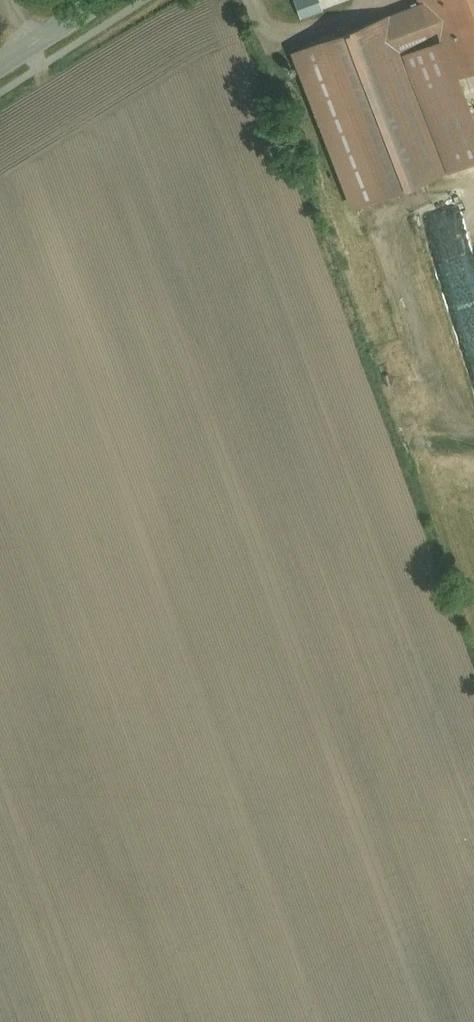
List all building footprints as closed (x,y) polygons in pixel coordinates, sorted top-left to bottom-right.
[(295,47),(354,205),(473,161),(473,136),(452,79),(423,0),(421,0),(295,47)] [(452,79),(473,71),(473,0),(423,0),(452,79)]
